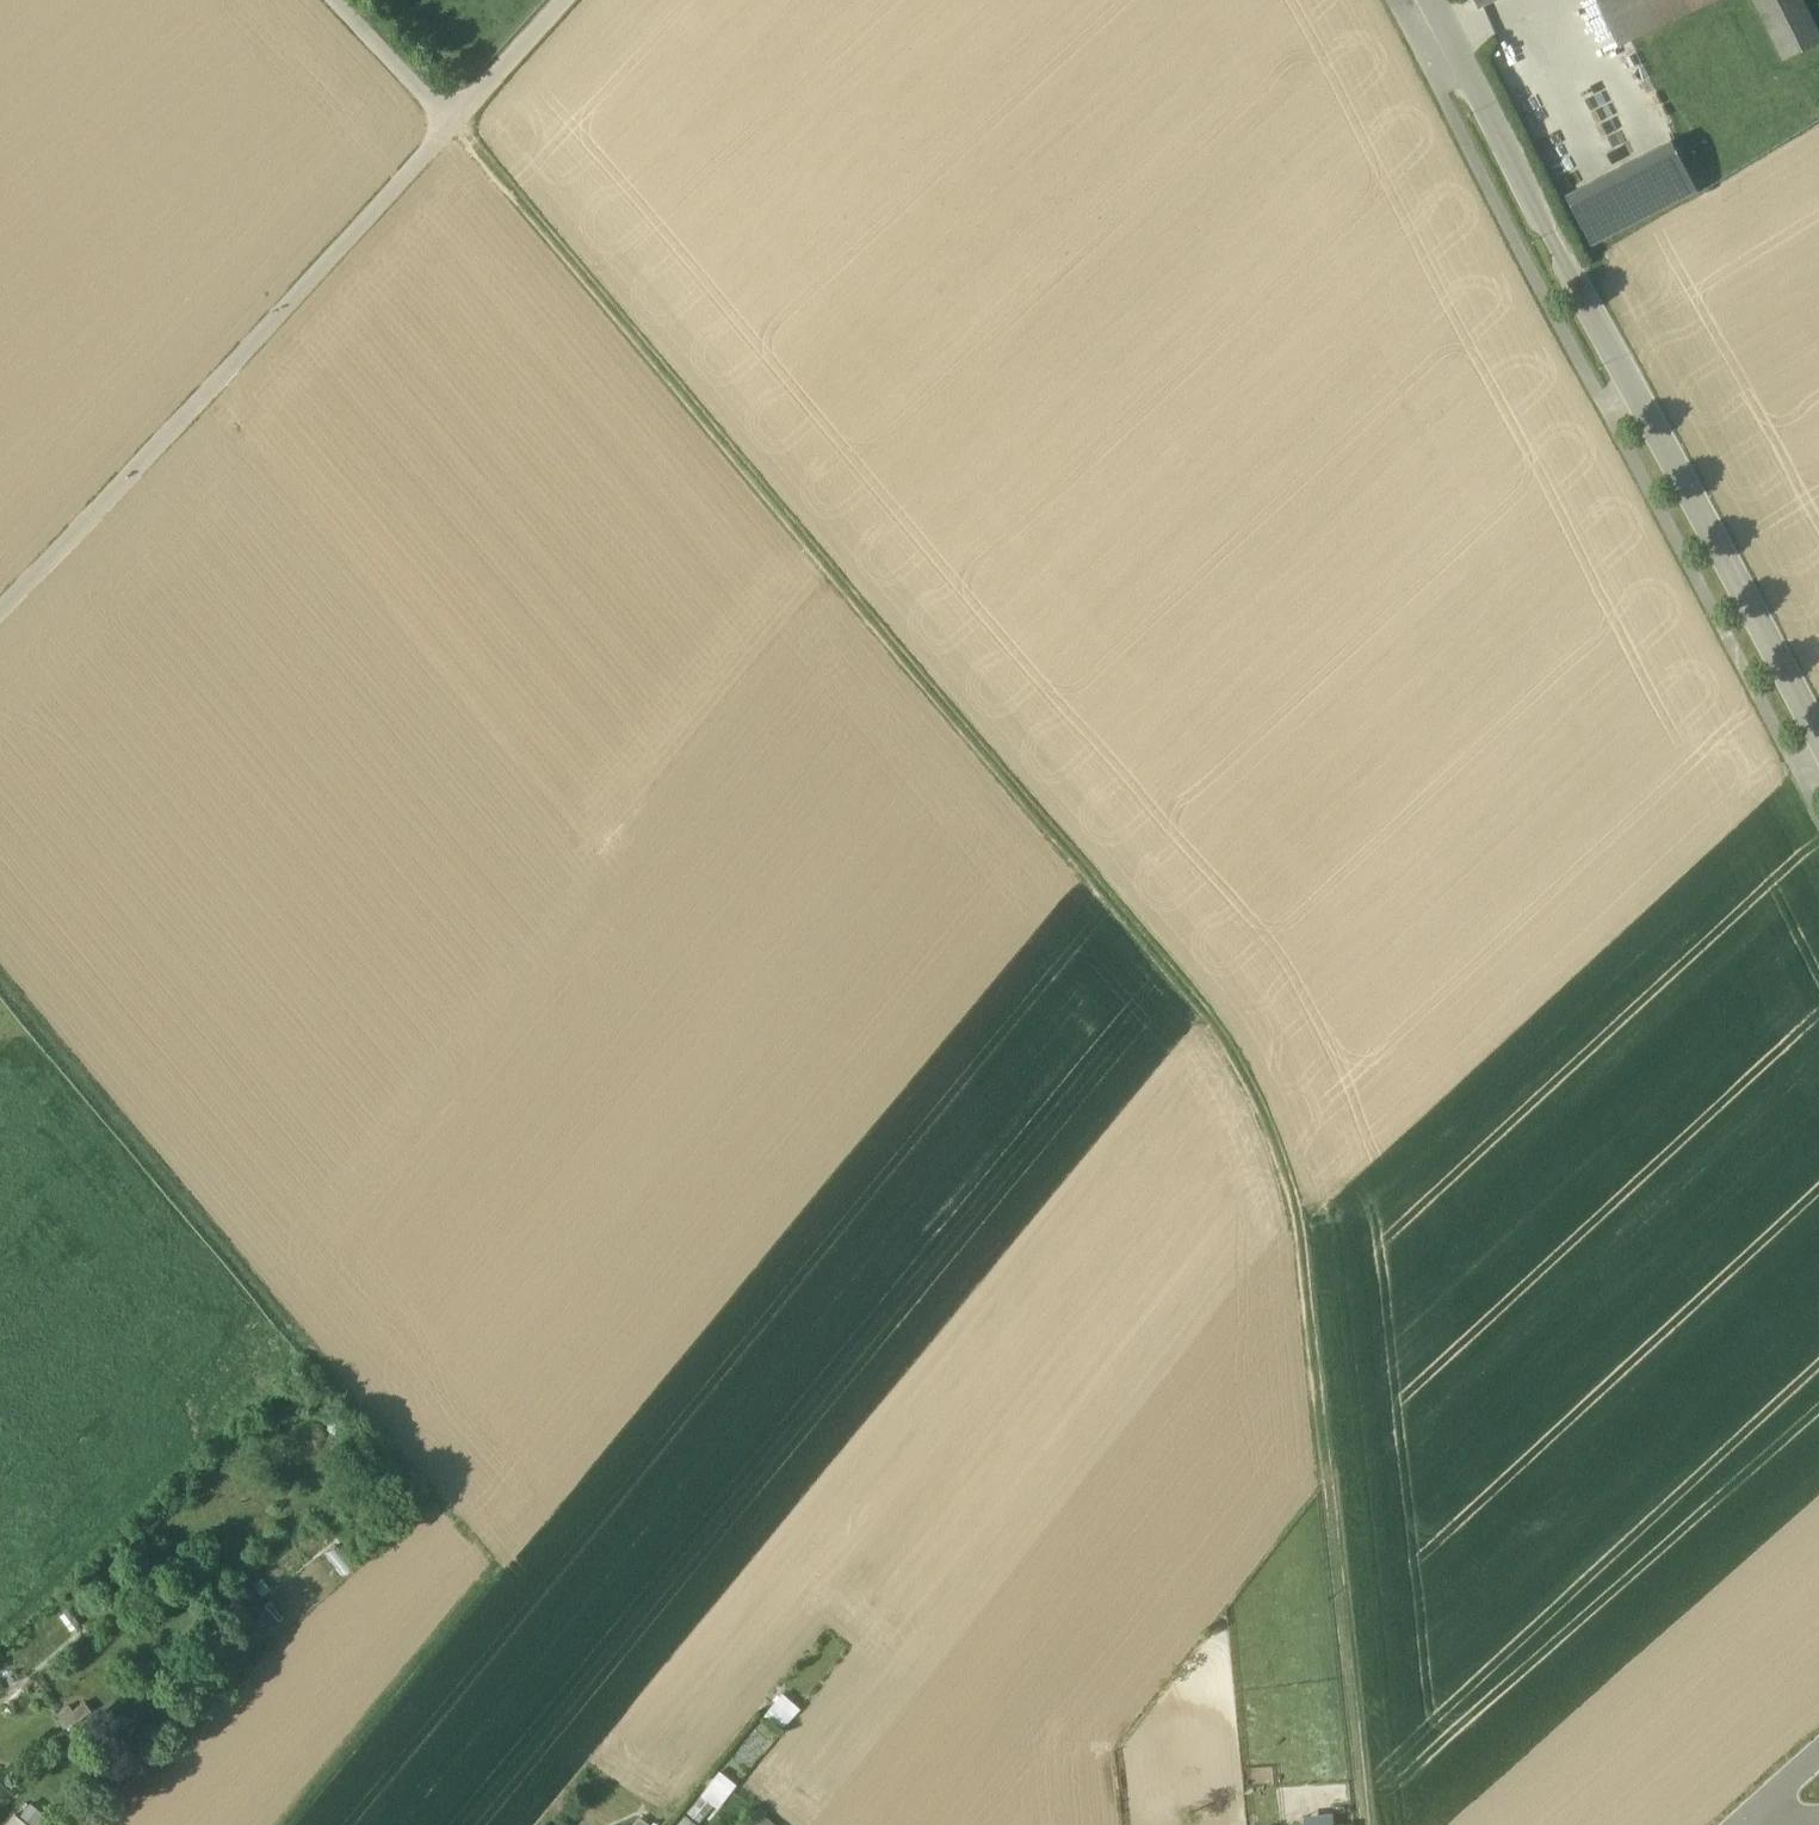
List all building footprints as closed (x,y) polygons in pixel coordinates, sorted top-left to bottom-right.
[(1643,0),(1601,0),(1620,42),(1655,26),(1643,0)] [(1655,26),(1711,0),(1643,0),(1655,26)] [(1784,59),(1818,41),(1818,33),(1803,0),(1755,0),(1784,59)] [(1671,140),(1566,197),(1592,244),(1697,188),(1671,140)] [(763,1714),(779,1729),(798,1708),(781,1693),(763,1714)] [(713,1805),(717,1808),(736,1784),(719,1771),(686,1813),(699,1823),(713,1805)] [(1308,1812),(1308,1824),(1337,1824),(1336,1811),(1308,1812)] [(15,1814),(6,1824),(29,1824),(15,1814)] [(758,1824),(777,1824),(766,1816),(758,1824)] [(681,1824),(697,1824),(688,1817),(681,1824)]
